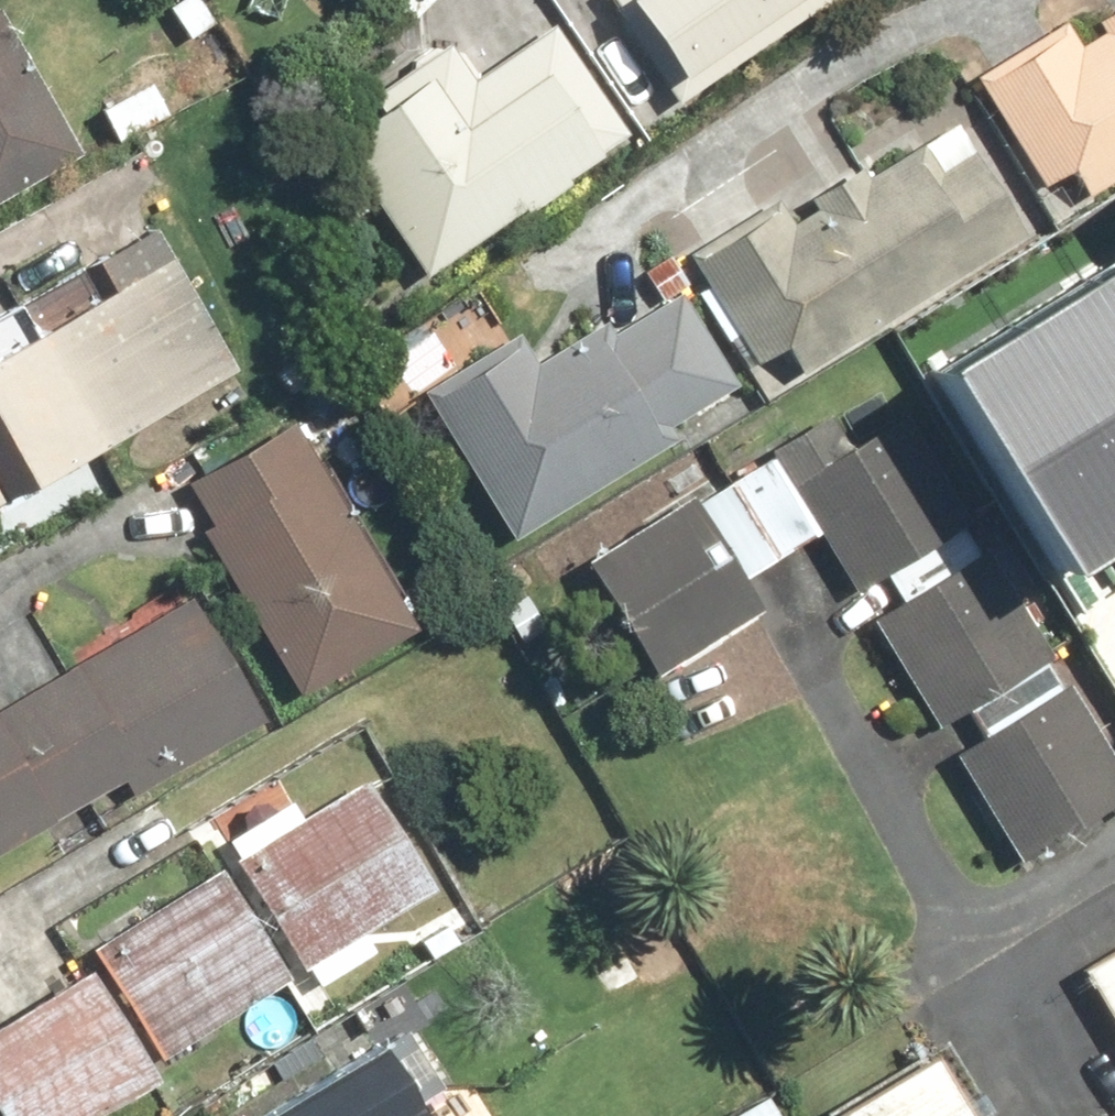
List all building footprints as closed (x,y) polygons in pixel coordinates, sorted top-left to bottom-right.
[(689,107),(841,0),(613,0),(689,107)] [(989,68),(1054,179),(1078,165),(1092,189),(1114,176),(1114,28),(1098,38),(1084,13),(989,68)] [(0,21),(0,202),(89,153),(12,15),(0,21)] [(643,149),(562,29),(478,86),(457,55),(334,137),(436,287),(643,149)] [(796,200),(701,255),(766,366),(790,352),(804,376),(1032,243),(982,158),(950,177),(936,151),(810,224),(796,200)] [(0,372),(0,392),(55,488),(260,371),(178,228),(119,261),(138,293),(0,372)] [(926,369),(1038,550),(1114,503),(1114,254),(926,369)] [(527,342),(430,401),(518,542),(760,393),(695,288),(549,378),(527,342)] [(840,420),(785,454),(873,598),(985,530),(916,416),(859,451),(840,420)] [(307,421),(195,486),(321,698),(433,632),(307,421)] [(767,614),(702,495),(606,562),(669,669),(767,614)] [(996,554),(881,627),(950,736),(1066,663),(996,554)] [(132,785),(145,806),(285,722),(206,592),(5,712),(0,703),(0,864),(132,785)] [(963,761),(1032,870),(1114,818),(1114,745),(1078,688),(963,761)] [(383,779),(249,856),(313,966),(447,889),(383,779)] [(235,875),(114,950),(177,1052),(299,977),(235,875)] [(1096,971),(1114,1005),(1114,960),(1096,971)] [(0,1033),(0,1090),(15,1115),(102,1115),(165,1081),(106,975),(0,1033)] [(285,1115),(443,1115),(407,1050),(285,1115)] [(859,1115),(982,1115),(949,1062),(859,1115)]
